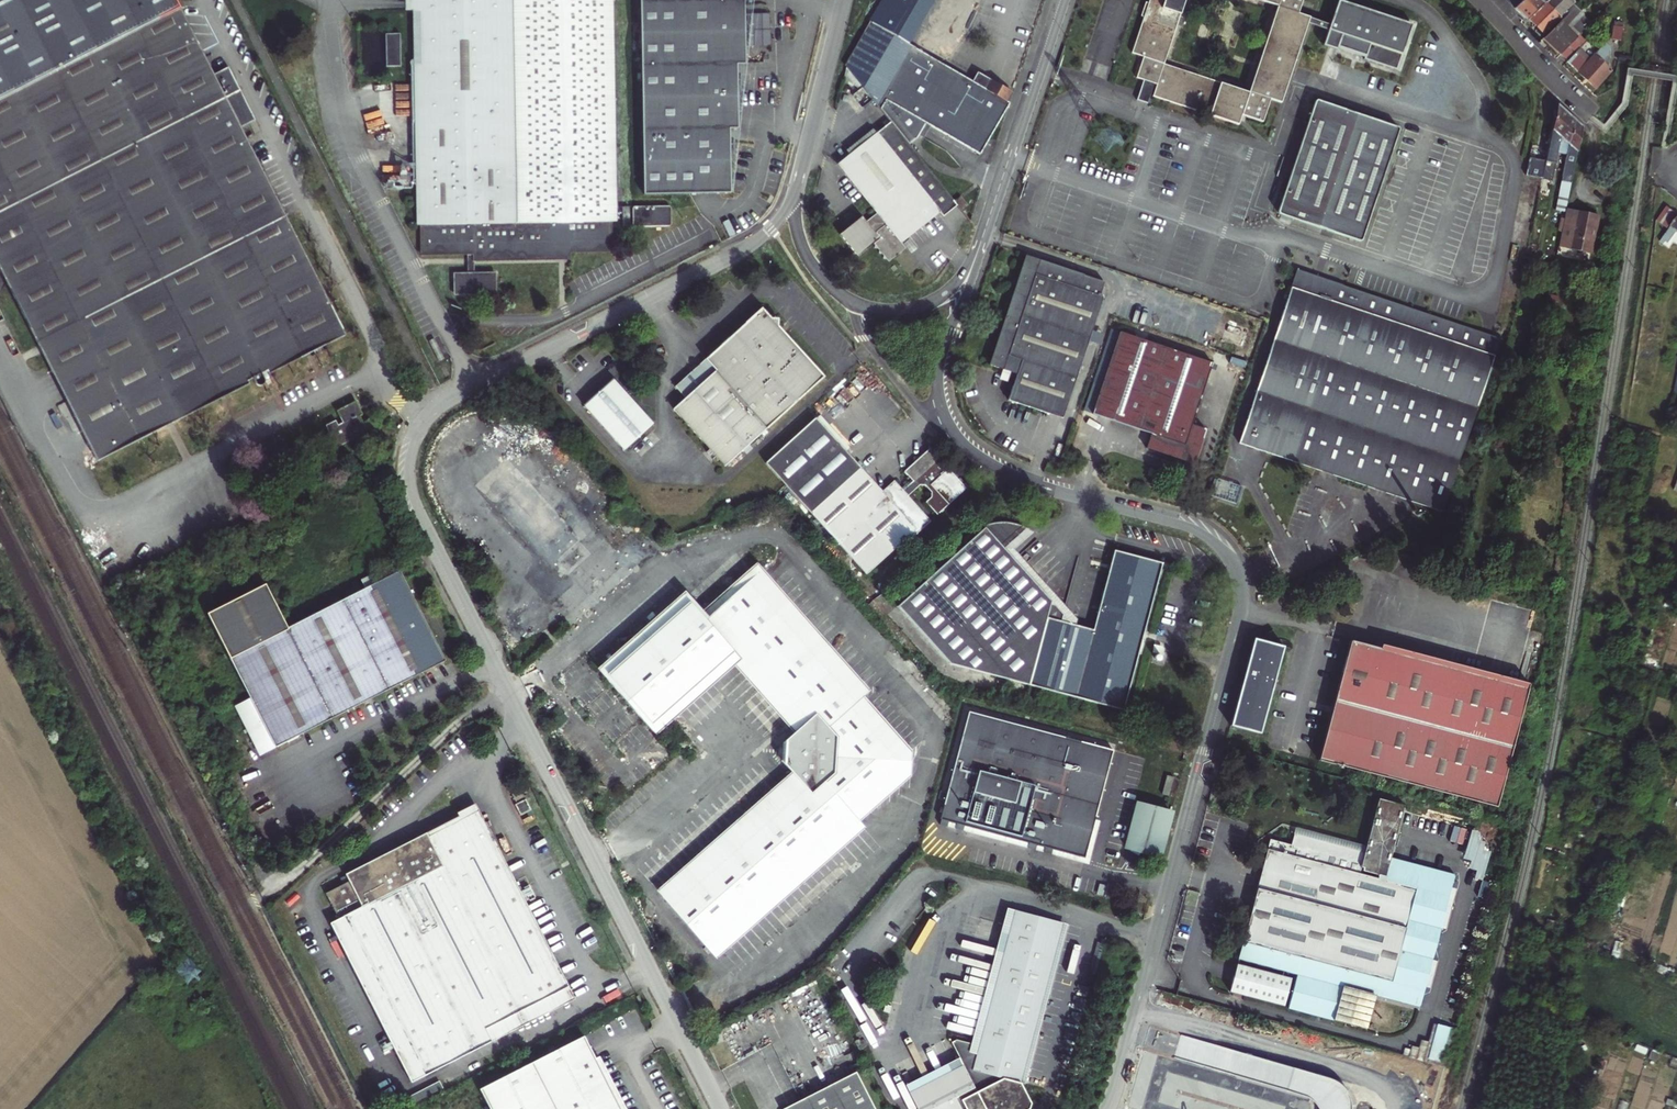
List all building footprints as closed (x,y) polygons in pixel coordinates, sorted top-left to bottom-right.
[(195,38),(176,0),(0,0),(0,271),(96,462),(252,383),(250,380),(256,377),(260,384),(261,385),(263,385),(265,385),(266,384),(267,383),(268,381),(267,380),(274,376),(272,373),(313,353),(314,356),(327,349),(325,346),(346,336),(241,128),(255,120),(228,67),(214,74),(195,38)] [(616,221),(616,210),(613,0),(414,0),(417,185),(417,225),(422,224),(423,254),(467,253),(475,253),(475,259),(556,258),(556,252),(566,252),(611,251),(610,221),(616,221)] [(643,196),(690,195),(740,194),(737,132),(746,132),(744,69),(752,69),(750,5),(759,4),(758,0),(639,0),(643,196)] [(880,101),(930,45),(955,0),(893,0),(882,20),(854,69),(880,101)] [(1151,8),(1148,15),(1135,56),(1146,61),(1140,79),(1147,82),(1143,94),(1141,100),(1144,101),(1150,103),(1157,85),(1160,86),(1156,98),(1240,128),(1243,118),(1264,125),(1273,102),(1281,105),(1295,66),(1308,25),(1310,20),(1298,16),(1303,0),(1251,0),(1280,10),(1251,95),(1167,65),(1189,0),(1154,0),(1151,8)] [(1514,5),(1519,10),(1526,17),(1528,15),(1544,0),(1520,0),(1514,5)] [(1528,15),(1535,22),(1543,30),(1559,15),(1551,6),(1558,0),(1544,0),(1528,15)] [(1362,10),(1339,2),(1331,27),(1329,32),(1323,48),(1327,50),(1336,53),(1337,49),(1366,59),(1365,62),(1398,72),(1413,27),(1362,10)] [(1567,9),(1569,11),(1543,35),(1550,43),(1559,52),(1577,35),(1591,21),(1573,3),(1567,9)] [(1331,27),(1310,20),(1308,25),(1329,32),(1331,27)] [(1612,38),(1619,40),(1622,26),(1614,24),(1612,38)] [(402,66),(401,34),(387,34),(387,66),(402,66)] [(1594,53),(1577,35),(1559,52),(1574,68),(1593,88),(1611,71),(1601,61),(1612,51),(1604,43),(1594,53)] [(1011,89),(930,45),(880,101),(890,113),(901,97),(982,141),(1011,89)] [(1401,131),(1318,103),(1279,213),(1280,215),(1363,242),(1401,131)] [(1580,119),(1571,111),(1564,103),(1561,118),(1555,151),(1553,159),(1550,178),(1548,183),(1557,185),(1563,156),(1572,158),(1580,119)] [(1589,128),(1580,119),(1572,158),(1567,182),(1566,188),(1570,189),(1572,178),(1575,179),(1577,165),(1582,166),(1589,128)] [(878,133),(851,154),(838,165),(876,214),(865,223),(861,218),(840,235),(857,257),(873,244),(875,246),(875,249),(877,249),(879,251),(879,254),(881,255),(883,256),(883,259),(885,259),(888,263),(905,249),(901,243),(940,211),(953,201),(891,123),(878,133)] [(848,150),(851,154),(878,133),(874,129),(848,150)] [(1533,174),(1550,178),(1553,159),(1537,155),(1533,174)] [(1556,186),(1548,184),(1546,199),(1553,200),(1556,186)] [(953,201),(940,211),(944,216),(957,206),(953,201)] [(621,222),(630,221),(629,206),(621,206),(621,222)] [(1670,229),(1676,220),(1676,213),(1668,206),(1658,220),(1670,229)] [(636,228),(669,227),(670,226),(671,225),(671,209),(669,207),(634,207),(632,210),(632,225),(633,226),(634,227),(635,227),(636,228)] [(1592,253),(1599,216),(1567,210),(1560,247),(1592,253)] [(1670,229),(1660,242),(1664,245),(1666,242),(1669,244),(1676,233),(1676,220),(1670,229)] [(1668,248),(1673,242),(1676,245),(1676,233),(1669,244),(1666,242),(1664,245),(1668,248)] [(1027,258),(990,364),(1017,374),(1009,400),(1063,418),(1115,286),(1027,258)] [(495,273),(475,273),(468,273),(454,273),(455,294),(495,294),(495,273)] [(1503,356),(1300,291),(1249,448),(1268,454),(1310,468),(1409,499),(1452,514),(1503,356)] [(676,377),(738,445),(818,372),(774,322),(774,314),(766,314),(757,303),(702,353),(708,359),(703,364),(697,358),(676,377)] [(1133,324),(1099,417),(1142,431),(1137,446),(1202,469),(1215,433),(1199,427),(1220,366),(1224,353),(1133,324)] [(437,337),(429,341),(438,361),(447,357),(437,337)] [(697,358),(703,364),(708,359),(702,353),(697,358)] [(720,461),(738,445),(676,377),(669,383),(680,394),(669,404),(706,446),(704,448),(710,455),(713,452),(720,461)] [(583,406),(625,452),(654,425),(613,380),(583,406)] [(352,434),(360,430),(361,434),(376,438),(381,419),(374,417),(362,423),(359,416),(362,414),(355,401),(336,411),(342,423),(338,425),(336,420),(326,425),(337,446),(354,438),(352,434)] [(882,492),(864,472),(868,468),(861,461),(857,464),(816,419),(765,465),(867,576),(903,543),(906,546),(932,522),(909,497),(921,486),(926,487),(932,494),(932,499),(927,503),(939,516),(967,490),(967,489),(968,488),(966,486),(965,487),(963,484),(964,483),(961,480),(960,482),(958,479),(959,478),(957,475),(955,476),(953,474),(954,472),(952,470),(950,471),(931,449),(905,472),(912,480),(902,489),(894,481),(882,492)] [(947,664),(1123,711),(1162,563),(1115,550),(1093,631),(1076,626),(1062,622),(1064,609),(1051,605),(1051,603),(1015,563),(1037,542),(1025,532),(1016,528),(1002,524),(993,524),(979,528),(971,532),(961,540),(963,543),(894,605),(947,664)] [(1042,547),(1037,542),(1015,563),(1051,603),(1051,605),(1064,609),(1062,622),(1076,626),(1078,621),(1025,562),(1042,547)] [(704,621),(754,576),(862,696),(868,690),(754,564),(698,615),(704,621)] [(209,615),(252,699),(277,748),(365,703),(381,695),(448,660),(402,571),(382,581),(369,588),(289,629),(267,585),(209,615)] [(366,582),(369,588),(382,581),(379,576),(366,582)] [(800,728),(794,734),(780,747),(778,759),(789,771),(794,776),(661,896),(711,952),(858,820),(853,814),(871,798),(871,789),(880,790),(880,782),(889,782),(890,773),(898,773),(898,764),(909,764),(909,749),(862,696),(754,576),(704,621),(698,615),(687,603),(603,679),(648,729),(733,652),(800,728)] [(603,679),(687,603),(680,595),(596,671),(603,679)] [(1231,727),(1260,735),(1284,648),(1254,640),(1231,727)] [(1496,809),(1527,690),(1351,643),(1319,761),(1496,809)] [(733,652),(648,729),(656,738),(733,666),(794,734),(800,728),(733,652)] [(381,695),(365,703),(368,708),(383,700),(381,695)] [(277,748),(252,699),(236,707),(261,756),(277,748)] [(234,708),(227,712),(243,740),(249,736),(234,708)] [(1085,858),(1113,751),(968,713),(940,819),(1085,858)] [(853,814),(858,820),(711,952),(716,958),(863,826),(858,821),(908,775),(909,764),(898,764),(898,773),(890,773),(889,782),(880,782),(880,790),(871,789),(871,798),(853,814)] [(656,890),(661,896),(794,776),(789,771),(656,890)] [(536,820),(525,798),(516,803),(522,813),(520,814),(526,826),(536,820)] [(1365,853),(1294,834),(1291,846),(1270,840),(1238,959),(1296,976),(1287,1009),(1332,1021),(1342,988),(1415,1007),(1451,877),(1393,862),(1391,871),(1387,870),(1390,861),(1395,845),(1405,806),(1380,800),(1367,846),(1365,853)] [(338,917),(329,921),(336,935),(337,938),(411,1083),(493,1041),(489,1035),(504,1027),(500,1020),(569,985),(478,806),(473,809),(468,809),(469,813),(459,813),(344,873),(348,880),(325,892),(338,917)] [(1142,854),(1160,859),(1171,815),(1137,806),(1126,850),(1131,851),(1131,853),(1138,858),(1142,854)] [(1296,827),(1294,834),(1365,853),(1367,846),(1296,827)] [(1482,849),(1483,840),(1477,839),(1478,831),(1468,829),(1463,860),(1468,861),(1466,870),(1474,871),(1473,877),(1483,879),(1488,850),(1482,849)] [(978,1050),(1014,915),(1006,913),(970,1048),(978,1050)] [(978,1050),(970,1048),(955,1043),(950,1046),(958,1061),(962,1069),(908,1096),(915,1108),(1029,1108),(1020,1088),(1019,1087),(1062,927),(1014,915),(978,1050)] [(1070,929),(1062,927),(1019,1087),(1020,1088),(1027,1090),(1070,929)] [(337,938),(336,935),(332,937),(329,931),(325,933),(329,942),(337,938)] [(1289,980),(1236,965),(1230,992),(1283,1006),(1289,980)] [(576,999),(569,985),(500,1020),(504,1027),(489,1035),(493,1041),(576,999)] [(1372,999),(1356,995),(1347,1025),(1364,1030),(1372,999)] [(1443,1064),(1452,1031),(1435,1027),(1431,1045),(1424,1043),(1422,1051),(1415,1049),(1412,1058),(1413,1060),(1430,1065),(1431,1061),(1443,1064)] [(1430,1065),(1445,1069),(1456,1032),(1452,1031),(1443,1064),(1431,1061),(1430,1065)] [(599,1057),(595,1059),(584,1036),(480,1089),(490,1108),(626,1108),(599,1057)] [(905,1088),(908,1096),(962,1069),(958,1061),(905,1088)] [(783,1108),(804,1108),(860,1080),(856,1072),(783,1108)] [(804,1108),(875,1108),(860,1080),(804,1108)] [(405,1107),(443,1088),(440,1082),(402,1101),(405,1107)]
